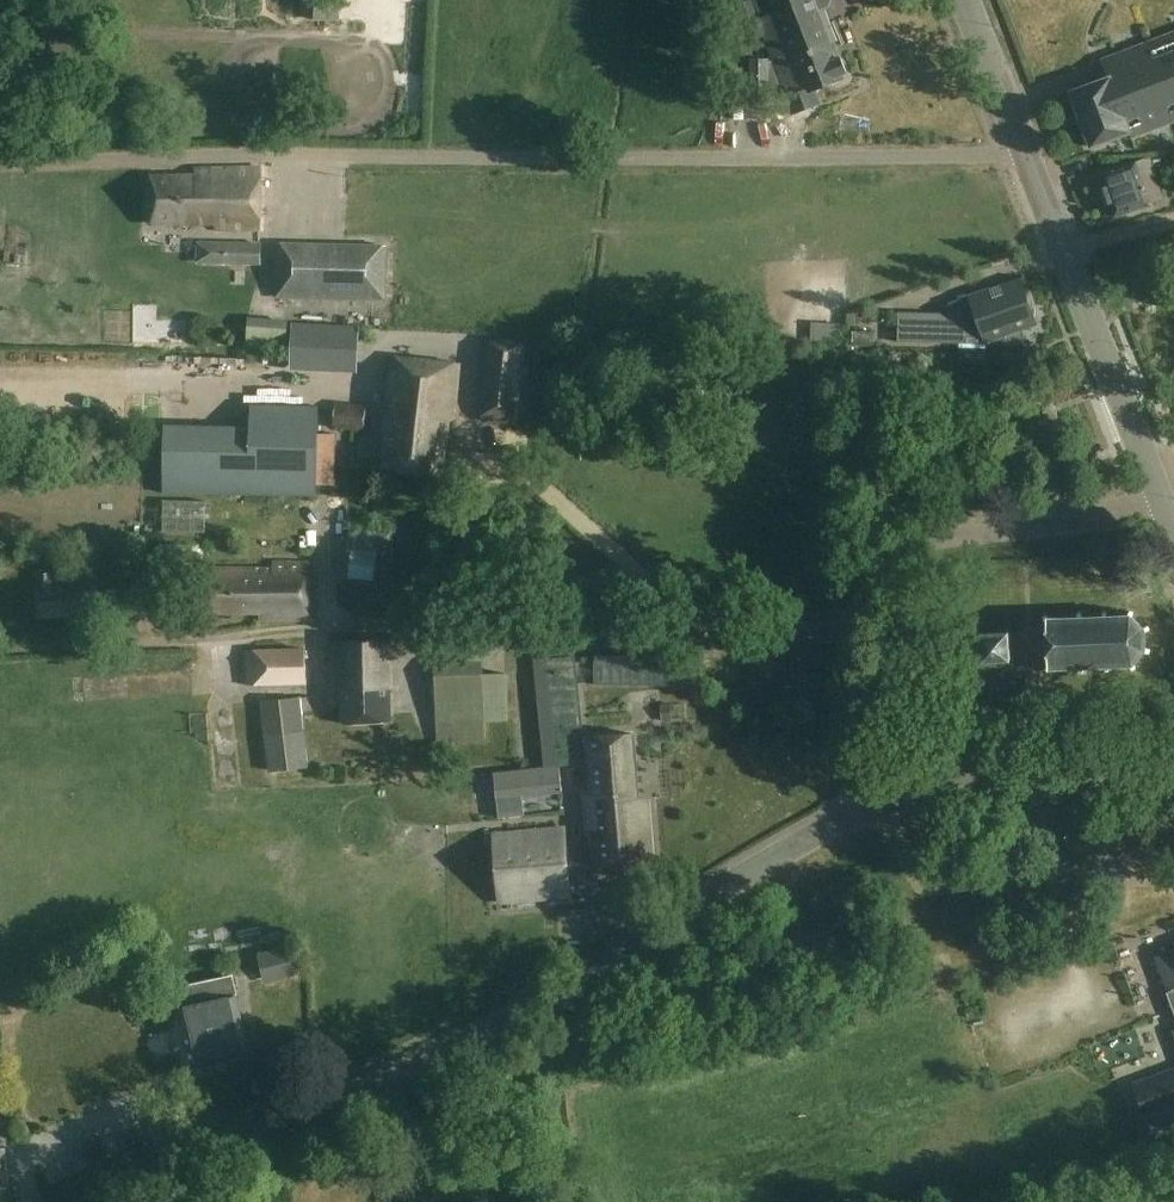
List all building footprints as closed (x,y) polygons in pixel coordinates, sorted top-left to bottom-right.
[(772,57),(827,35),(818,11),(828,7),(831,1),(828,0),(756,0),(763,18),(757,20),(772,57)] [(1101,58),(1109,78),(1070,93),(1091,148),(1130,134),(1131,137),(1155,128),(1156,132),(1173,125),(1173,31),(1101,58)] [(827,35),(772,57),(773,59),(751,60),(751,102),(768,102),(768,89),(782,83),(787,97),(785,98),(792,116),(822,104),(817,91),(845,80),(843,75),(848,73),(841,58),(837,59),(827,35)] [(1163,201),(1150,160),(1137,164),(1136,162),(1101,174),(1114,217),(1151,206),(1150,205),(1163,201)] [(261,229),(261,169),(195,169),(195,176),(150,176),(151,225),(216,224),(216,230),(261,229)] [(261,242),(216,241),(216,263),(261,264),(261,242)] [(387,246),(278,243),(276,298),(386,301),(387,246)] [(1036,324),(1020,280),(971,298),(977,315),(900,314),(899,342),(965,343),(987,341),(1036,324)] [(288,320),(248,317),(246,347),(286,349),(288,320)] [(527,344),(490,339),(481,421),(518,425),(527,344)] [(459,363),(391,356),(383,435),(386,435),(383,469),(443,475),(448,421),(453,421),(459,363)] [(112,409),(129,406),(127,392),(109,395),(112,409)] [(319,435),(319,406),(252,405),(252,427),(164,426),(163,493),(316,496),(317,485),(336,485),(337,435),(319,435)] [(340,415),(338,427),(371,431),(372,419),(340,415)] [(395,529),(350,524),(347,552),(339,551),(336,574),(390,579),(395,529)] [(210,591),(299,593),(299,586),(313,586),(313,564),(273,563),(273,570),(210,569),(210,591)] [(89,587),(89,572),(62,573),(63,589),(54,590),(53,573),(37,574),(38,591),(40,591),(40,615),(97,613),(96,587),(89,587)] [(299,593),(210,591),(209,613),(261,614),(260,621),(314,619),(314,602),(299,600),(299,593)] [(1145,629),(1131,617),(1047,620),(1049,669),(1132,666),(1145,650),(1145,629)] [(1012,661),(1010,632),(981,633),(983,663),(1012,661)] [(398,659),(397,640),(332,642),(334,692),(343,691),(344,725),(392,723),(390,660),(398,659)] [(309,683),(307,647),(246,649),(248,686),(309,683)] [(508,721),(507,675),(436,677),(438,743),(486,741),(485,722),(508,721)] [(300,698),(260,703),(268,773),(309,769),(300,698)] [(640,800),(634,734),(587,738),(592,793),(584,794),(590,866),(653,861),(648,800),(640,800)] [(571,897),(566,829),(496,834),(501,903),(571,897)] [(296,976),(289,946),(258,953),(264,983),(296,976)] [(1154,954),(1173,1008),(1173,947),(1154,954)] [(251,1055),(233,976),(186,987),(187,994),(177,996),(193,1068),(251,1055)] [(1132,1082),(1153,1141),(1173,1134),(1173,1068),(1132,1082)]
